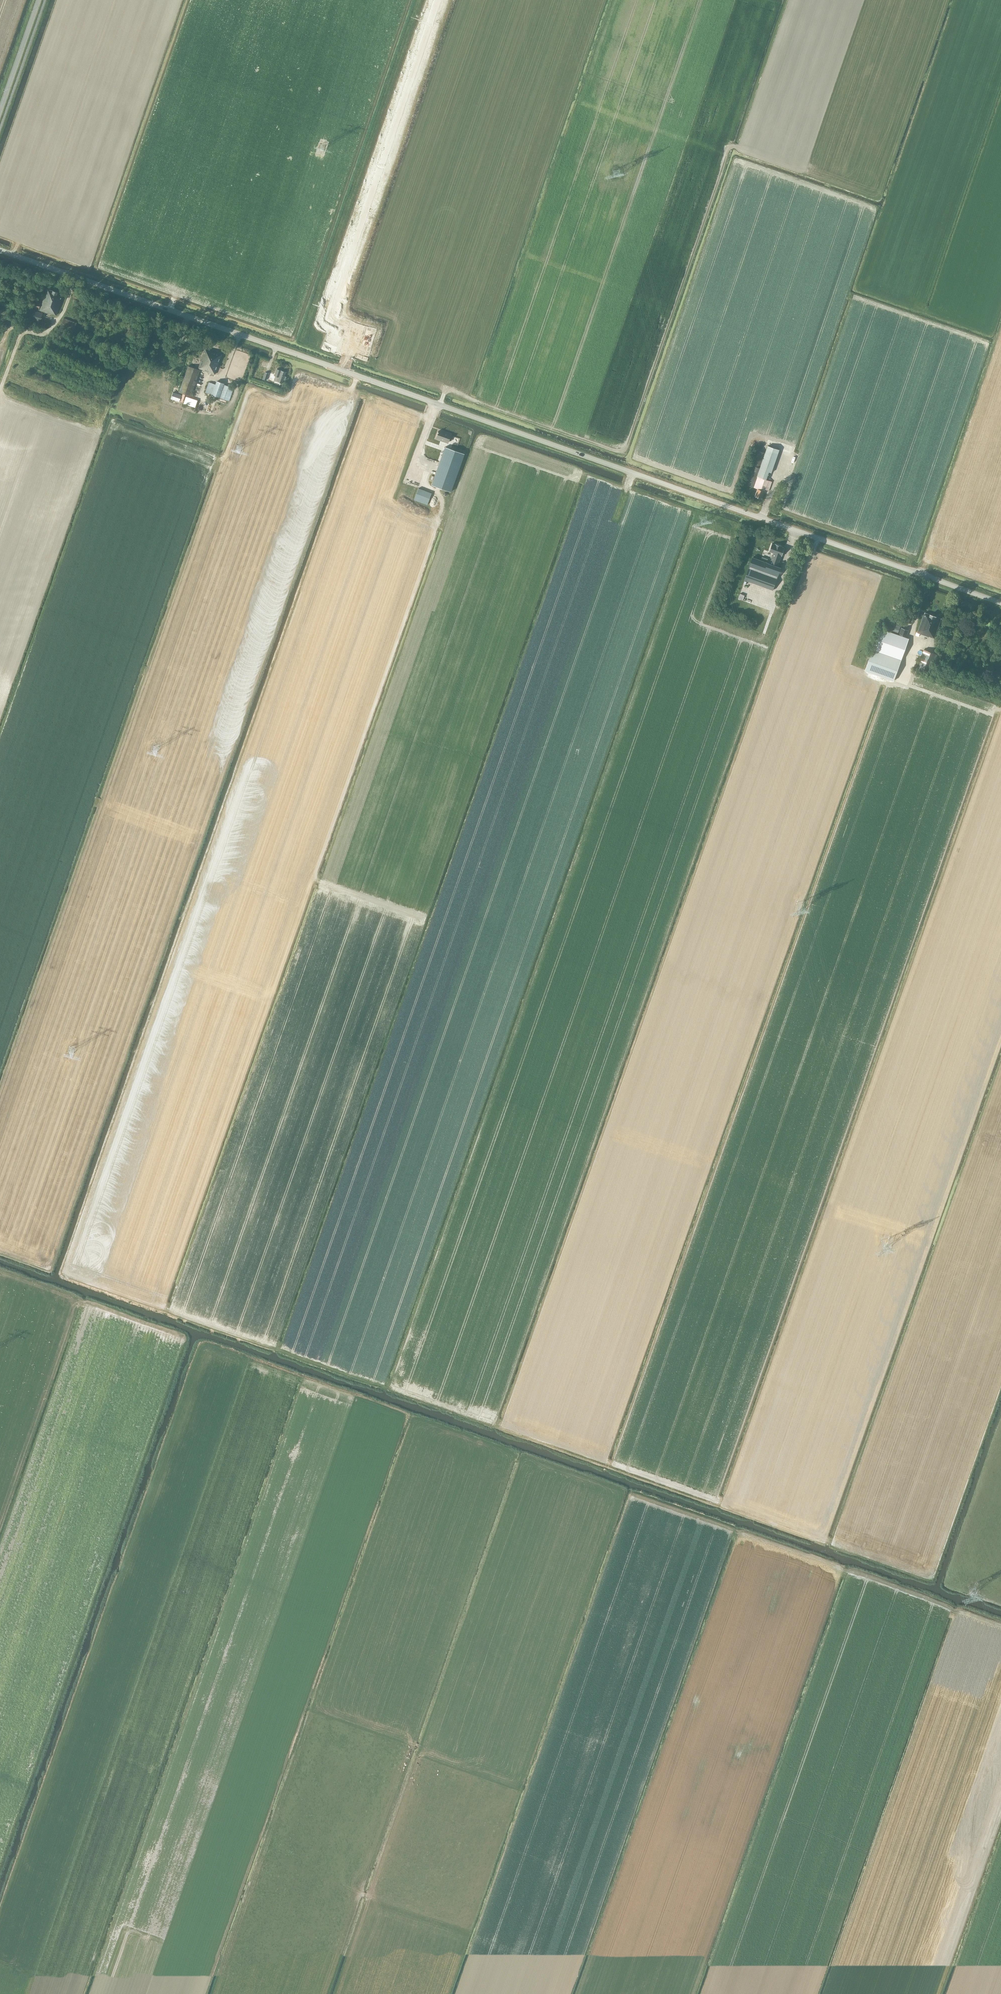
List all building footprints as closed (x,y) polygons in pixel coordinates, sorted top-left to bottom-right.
[(40,311),(51,314),(56,315),(63,294),(47,289),(40,311)] [(24,318),(40,323),(43,313),(27,308),(24,318)] [(60,328),(73,332),(77,323),(64,318),(60,328)] [(203,370),(215,374),(221,355),(205,349),(198,368),(203,370)] [(180,401),(195,406),(197,400),(190,397),(190,396),(191,396),(200,370),(188,366),(179,392),(183,394),(180,401)] [(274,380),(276,381),(276,382),(282,384),(284,380),(285,380),(286,377),(285,376),(286,372),(276,369),(274,376),(275,376),(274,380)] [(220,398),(229,401),(234,388),(224,385),(224,384),(217,381),(216,384),(209,382),(205,393),(220,398)] [(436,439),(448,443),(451,434),(441,431),(440,431),(439,431),(436,439)] [(758,498),(760,498),(762,498),(765,489),(769,491),(772,481),(766,480),(769,472),(772,473),(780,450),(768,446),(754,487),(758,489),(755,496),(758,497),(758,498)] [(431,485),(451,492),(464,454),(445,447),(431,485)] [(743,484),(753,487),(765,453),(755,449),(743,484)] [(414,500),(427,505),(432,493),(419,488),(414,500)] [(772,543),(769,552),(770,551),(774,553),(782,556),(785,548),(785,547),(785,548),(782,547),(782,546),(775,543),(775,544),(772,543)] [(753,557),(745,580),(773,590),(781,567),(778,566),(781,556),(782,556),(774,553),(770,563),(753,557)] [(916,635),(919,636),(920,633),(929,637),(929,636),(934,638),(941,618),(925,612),(918,632),(917,632),(916,635)] [(865,670),(894,681),(909,638),(880,628),(873,649),(865,670)] [(899,634),(907,636),(909,630),(901,628),(899,634)] [(917,669),(930,674),(937,654),(924,649),(917,669)]
